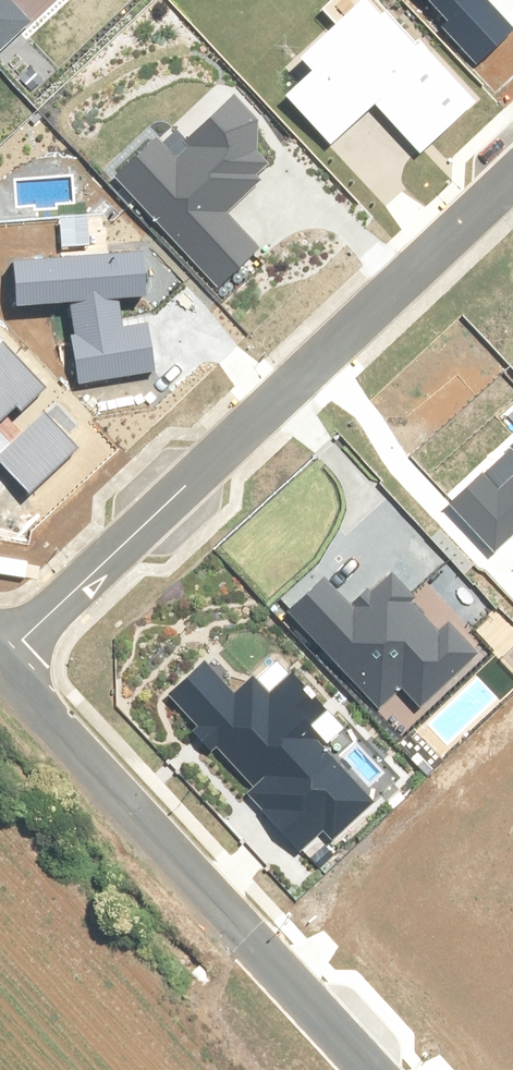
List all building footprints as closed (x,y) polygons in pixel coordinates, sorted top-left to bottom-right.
[(3,58),(33,30),(4,0),(0,0),(0,54),(3,58)] [(363,0),(362,0),(297,66),(305,73),(275,104),(329,157),(368,117),(418,165),(474,107),(363,0)] [(478,62),(509,31),(483,4),(486,0),(417,0),(478,62)] [(152,140),(112,182),(222,288),(257,251),(223,218),(264,176),(259,132),(226,101),(189,138),(195,144),(176,163),(152,140)] [(136,257),(4,267),(7,309),(67,304),(74,385),(146,379),(142,328),(120,330),(118,302),(139,300),(136,257)] [(28,494),(72,451),(41,420),(15,444),(3,432),(43,393),(0,349),(0,465),(28,494)] [(499,495),(479,474),(452,500),(497,547),(512,531),(512,482),(499,495)] [(324,581),(288,615),(377,710),(397,692),(417,713),(477,657),(447,625),(438,633),(390,582),(372,598),(366,591),(349,607),(324,581)] [(231,693),(204,664),(164,702),(248,791),(243,796),(298,854),(326,828),(334,836),(372,801),(301,725),(319,708),(291,680),(269,700),(248,678),(231,693)]
